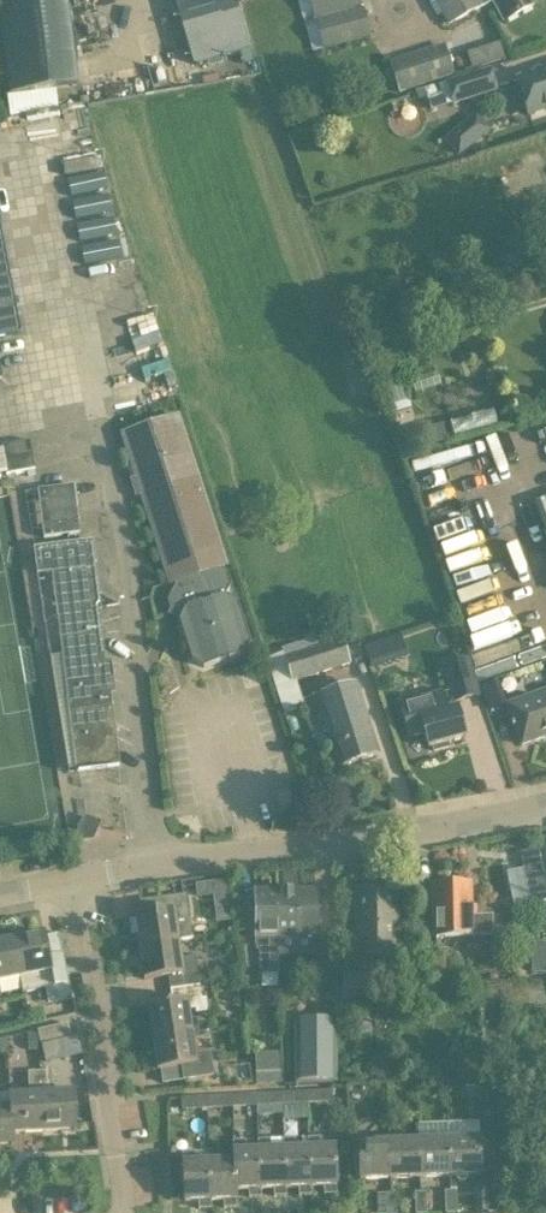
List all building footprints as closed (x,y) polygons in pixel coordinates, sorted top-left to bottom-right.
[(9,97),(78,86),(68,0),(0,0),(0,31),(9,97)] [(191,68),(240,54),(242,66),(254,63),(237,2),(243,0),(172,0),(191,68)] [(312,54),(322,51),(322,52),(371,39),(360,0),(296,0),(312,54)] [(448,29),(484,8),(493,3),(504,22),(534,6),(531,0),(433,0),(448,29)] [(456,76),(445,43),(425,50),(387,63),(398,96),(456,76)] [(489,70),(445,84),(453,107),(497,92),(489,70)] [(545,112),(545,71),(517,81),(529,117),(545,112)] [(476,117),(447,140),(459,155),(488,132),(476,117)] [(0,231),(0,340),(20,336),(0,231)] [(408,349),(406,340),(365,353),(382,409),(406,402),(391,354),(408,349)] [(170,585),(174,584),(223,570),(227,569),(177,418),(122,436),(136,480),(132,482),(137,497),(141,496),(170,585)] [(504,433),(484,438),(491,476),(512,472),(504,433)] [(1,446),(6,475),(36,469),(31,441),(1,446)] [(38,491),(44,539),(79,535),(73,487),(38,491)] [(545,532),(545,499),(536,503),(545,532)] [(91,542),(34,549),(35,555),(37,573),(42,572),(52,571),(52,576),(77,773),(117,768),(98,611),(100,611),(100,609),(94,566),(94,564),(92,553),(91,542)] [(449,586),(491,572),(487,561),(445,575),(449,586)] [(174,584),(175,587),(168,601),(171,610),(182,616),(179,622),(192,662),(204,669),(245,656),(251,644),(238,604),(226,597),(232,584),(229,574),(223,572),(223,570),(174,584)] [(399,635),(363,644),(367,664),(404,655),(399,635)] [(350,666),(342,640),(308,650),(267,663),(284,715),(296,712),(294,707),(302,705),(314,739),(330,734),(341,769),(380,756),(356,686),(303,705),(296,683),(350,666)] [(470,659),(441,665),(453,705),(481,697),(470,659)] [(510,706),(524,747),(545,739),(545,693),(510,706)] [(409,740),(425,735),(429,751),(433,750),(434,754),(449,750),(448,745),(467,740),(458,710),(447,713),(442,696),(400,708),(409,740)] [(514,892),(518,908),(531,906),(531,904),(545,901),(545,885),(539,849),(521,853),(528,889),(514,892)] [(432,938),(493,937),(492,917),(478,917),(478,906),(470,906),(470,886),(431,887),(432,938)] [(376,984),(376,891),(355,891),(356,958),(341,958),(342,987),(342,1012),(366,1013),(365,984),(376,984)] [(396,891),(376,891),(376,984),(391,984),(391,968),(401,968),(401,959),(397,959),(396,891)] [(247,906),(247,907),(247,908),(248,909),(248,910),(249,911),(249,912),(250,912),(250,913),(251,913),(251,914),(252,914),(253,914),(253,915),(254,915),(255,915),(255,939),(257,939),(257,951),(260,951),(260,975),(278,974),(277,938),(277,893),(255,893),(255,897),(254,898),(253,898),(252,898),(251,899),(250,900),(249,901),(248,902),(248,903),(248,904),(247,904),(247,905),(247,906)] [(318,893),(277,893),(277,938),(318,937),(318,893)] [(189,920),(186,896),(140,902),(142,917),(134,918),(139,948),(177,942),(192,940),(189,920)] [(43,934),(9,940),(17,980),(20,994),(45,988),(49,1005),(71,1000),(63,957),(49,960),(43,934)] [(17,980),(9,940),(0,942),(0,983),(17,980)] [(167,979),(169,991),(199,987),(199,986),(197,978),(195,963),(194,957),(180,960),(177,942),(139,948),(143,982),(167,979)] [(545,974),(545,943),(531,943),(531,974),(545,974)] [(449,984),(448,949),(420,950),(421,985),(449,984)] [(146,1009),(151,1040),(190,1035),(187,1012),(194,1011),(195,1014),(208,1012),(205,999),(201,999),(199,987),(169,991),(171,1005),(146,1009)] [(337,1084),(336,1021),(293,1021),(294,1084),(337,1084)] [(71,1040),(67,1024),(37,1031),(41,1047),(71,1040)] [(162,1085),(212,1078),(208,1054),(193,1057),(190,1035),(151,1040),(155,1072),(160,1071),(162,1085)] [(255,1084),(280,1084),(280,1054),(255,1054),(255,1084)] [(12,1135),(43,1134),(40,1072),(27,1073),(28,1088),(31,1088),(32,1094),(9,1095),(12,1135)] [(52,1072),(40,1072),(43,1134),(75,1132),(73,1093),(50,1094),(50,1087),(53,1087),(52,1072)] [(322,1104),(321,1092),(307,1093),(308,1104),(322,1104)] [(281,1106),(297,1105),(297,1093),(280,1094),(281,1106)] [(12,1135),(9,1095),(9,1094),(0,1095),(0,1147),(13,1147),(12,1135)] [(258,1107),(281,1106),(280,1094),(257,1095),(258,1107)] [(257,1095),(231,1097),(231,1109),(258,1107),(257,1095)] [(221,1097),(207,1098),(207,1110),(222,1109),(221,1097)] [(181,1112),(197,1111),(196,1099),(181,1099),(181,1112)] [(320,1139),(308,1139),(308,1148),(311,1148),(312,1187),(324,1187),(325,1195),(337,1195),(335,1146),(320,1147),(320,1139)] [(450,1178),(480,1176),(478,1139),(449,1141),(450,1178)] [(283,1148),(286,1148),(287,1188),(299,1188),(299,1197),(312,1196),(312,1187),(311,1148),(308,1148),(295,1149),(295,1140),(283,1140),(283,1148)] [(283,1148),(270,1149),(270,1141),(257,1141),(257,1150),(261,1150),(262,1189),(274,1189),(274,1197),(287,1197),(287,1188),(286,1148),(283,1148)] [(449,1141),(419,1142),(420,1179),(450,1178),(449,1141)] [(233,1160),(236,1160),(236,1190),(249,1189),(249,1198),(262,1198),(262,1189),(261,1150),(257,1150),(245,1150),(245,1142),(233,1142),(233,1160)] [(419,1142),(388,1143),(390,1181),(420,1179),(419,1142)] [(390,1181),(388,1143),(358,1145),(360,1182),(390,1181)] [(208,1153),(208,1161),(211,1161),(212,1202),(225,1202),(225,1211),(237,1210),(236,1190),(236,1160),(233,1160),(223,1160),(220,1160),(220,1152),(208,1153)] [(199,1212),(213,1211),(212,1202),(211,1161),(208,1161),(195,1162),(195,1154),(184,1154),(185,1203),(199,1203),(199,1212)] [(475,1191),(476,1212),(488,1212),(487,1190),(475,1191)] [(445,1192),(445,1212),(457,1212),(456,1191),(445,1192)] [(426,1192),(415,1193),(415,1212),(427,1212),(426,1192)] [(396,1194),(384,1194),(386,1212),(397,1212),(396,1194)]
